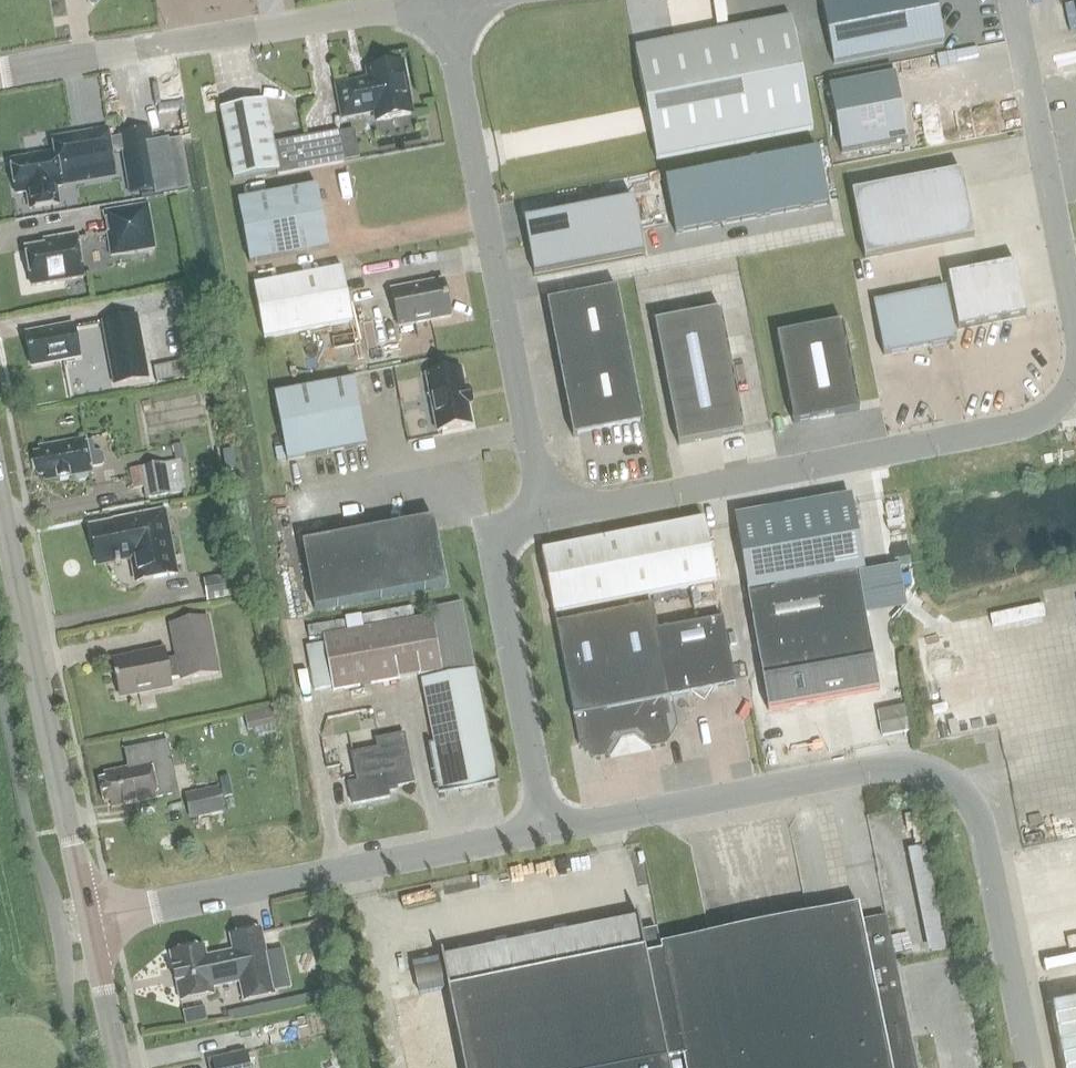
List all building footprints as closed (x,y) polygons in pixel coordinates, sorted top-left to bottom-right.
[(812,6),(823,66),(933,45),(924,0),(845,0),(812,6)] [(791,18),(635,48),(657,160),(812,130),(791,18)] [(337,87),(343,118),(375,112),(376,122),(412,115),(403,63),(367,70),(369,80),(337,87)] [(894,75),(828,88),(841,154),(907,141),(894,75)] [(221,110),(233,179),(278,171),(266,102),(221,110)] [(54,154),(10,162),(16,194),(25,193),(28,211),(60,206),(57,187),(61,187),(59,171),(97,165),(99,177),(115,174),(112,160),(126,158),(133,200),(159,196),(149,139),(123,143),(124,147),(111,149),(107,130),(52,139),(54,154)] [(344,163),(338,132),(306,138),(312,169),(344,163)] [(185,140),(168,143),(175,189),(193,186),(185,140)] [(817,152),(795,156),(806,208),(827,204),(817,152)] [(795,156),(774,160),(784,212),(806,208),(795,156)] [(774,160),(752,164),(762,217),(784,212),(774,160)] [(752,164),(730,168),(740,221),(762,217),(752,164)] [(730,168),(708,173),(718,225),(740,221),(730,168)] [(864,259),(974,238),(961,172),(851,193),(864,259)] [(708,173),(687,177),(697,229),(718,225),(708,173)] [(687,177),(665,181),(675,234),(697,229),(687,177)] [(317,187),(238,202),(249,264),(328,249),(317,187)] [(534,274),(643,253),(633,201),(524,222),(534,274)] [(149,204),(103,211),(111,257),(157,250),(149,204)] [(32,287),(83,278),(76,236),(51,240),(52,245),(25,250),(32,287)] [(1002,321),(1025,317),(1015,264),(992,269),(1002,321)] [(352,321),(342,268),(254,285),(264,338),(352,321)] [(980,326),(1002,321),(992,269),(970,273),(980,326)] [(957,330),(980,326),(970,273),(947,278),(957,330)] [(398,328),(450,318),(443,281),(391,291),(398,328)] [(573,438),(643,425),(616,289),(546,303),(573,438)] [(945,289),(873,303),(883,356),(955,342),(945,289)] [(749,430),(725,307),(659,320),(683,442),(749,430)] [(137,315),(101,322),(113,385),(149,378),(137,315)] [(842,323),(776,336),(793,424),(859,411),(842,323)] [(25,335),(32,367),(79,358),(73,325),(25,335)] [(171,365),(154,368),(156,382),(174,378),(171,365)] [(469,389),(468,389),(464,390),(460,369),(426,376),(437,432),(471,425),(467,405),(472,404),(469,389)] [(287,462),(366,447),(353,380),(275,395),(287,462)] [(86,442),(85,439),(39,448),(40,454),(34,455),(38,477),(44,475),(45,481),(74,476),(76,479),(79,481),(86,480),(88,477),(89,473),(92,472),(91,469),(101,467),(104,463),(103,454),(99,452),(95,452),(92,441),(86,442)] [(173,462),(129,469),(133,490),(144,488),(146,500),(186,493),(180,463),(184,462),(181,445),(171,447),(173,462)] [(737,521),(735,521),(747,592),(857,572),(857,573),(864,572),(852,500),(849,501),(850,506),(738,526),(737,521)] [(90,528),(97,566),(131,559),(136,583),(177,574),(165,511),(124,519),(124,521),(90,528)] [(433,520),(302,544),(315,610),(445,586),(433,520)] [(704,521),(541,552),(553,615),(716,583),(704,521)] [(747,592),(762,680),(873,661),(857,573),(857,572),(747,592)] [(245,573),(203,580),(207,602),(249,595),(245,573)] [(324,644),(306,648),(313,690),(333,687),(334,692),(442,672),(443,676),(421,680),(443,790),(497,779),(475,669),(462,603),(430,610),(431,617),(348,631),(322,636),(324,644)] [(670,698),(735,686),(722,620),(657,632),(652,606),(555,625),(579,746),(594,758),(610,755),(620,738),(634,736),(650,747),(665,745),(675,727),(670,698)] [(163,651),(141,655),(142,657),(113,662),(120,697),(171,687),(169,680),(181,678),(182,681),(216,674),(206,620),(171,626),(177,658),(165,661),(163,651)] [(271,712),(245,718),(248,730),(274,724),(271,712)] [(413,784),(404,736),(376,741),(378,750),(352,755),(357,784),(349,786),(352,805),(389,798),(387,790),(413,784)] [(104,780),(98,781),(103,804),(109,803),(111,809),(111,808),(158,799),(151,764),(104,774),(104,773),(103,773),(104,780)] [(192,817),(223,810),(218,788),(188,795),(192,817)] [(918,952),(936,951),(928,848),(910,849),(918,952)] [(858,907),(659,948),(656,932),(640,935),(636,914),(634,914),(641,951),(448,990),(441,954),(438,954),(462,1067),(916,1067),(886,918),(861,923),(858,907)] [(203,947),(170,954),(173,971),(172,972),(175,984),(176,984),(180,1002),(213,995),(212,989),(239,983),(243,1002),(274,996),(260,931),(230,937),(233,952),(205,958),(203,947)] [(413,964),(419,995),(445,990),(438,959),(413,964)] [(204,1007),(182,1009),(183,1023),(205,1021),(204,1007)] [(260,1050),(247,1053),(250,1067),(264,1067),(260,1050)] [(246,1053),(206,1061),(208,1067),(250,1067),(246,1053)]
